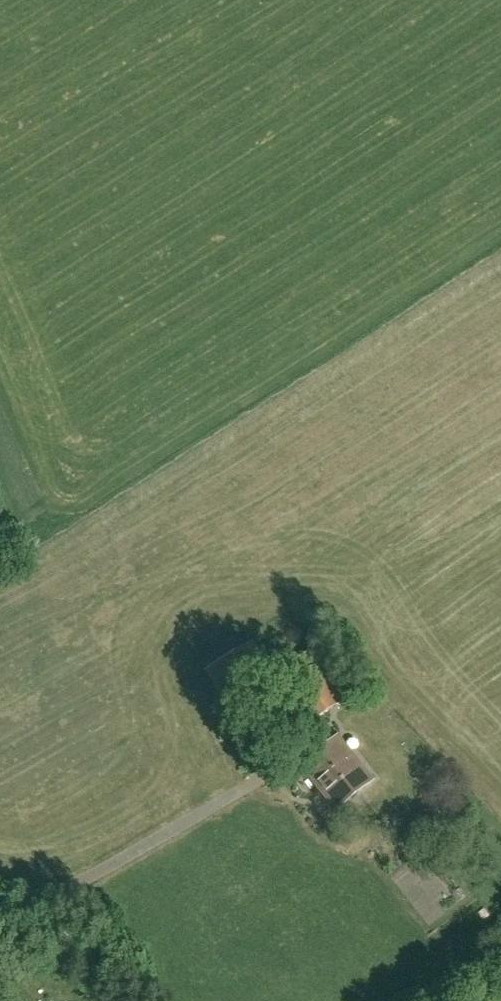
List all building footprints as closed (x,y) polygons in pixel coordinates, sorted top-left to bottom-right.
[(243,646),(220,661),(208,669),(233,708),(268,686),(243,646)] [(348,678),(335,687),(319,662),(285,685),(310,722),(341,701),(341,703),(358,691),(348,678)] [(373,779),(338,736),(302,765),(337,808),(373,779)]
